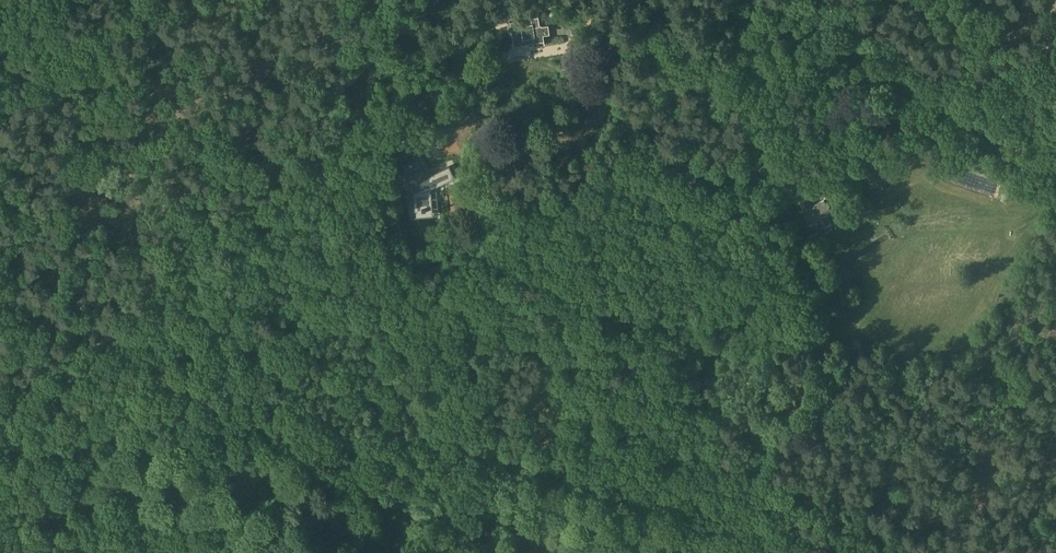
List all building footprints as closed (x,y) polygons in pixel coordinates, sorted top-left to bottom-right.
[(520,19),(509,21),(510,29),(507,29),(507,30),(511,30),(513,44),(510,45),(510,46),(543,40),(543,44),(544,43),(542,34),(549,33),(548,25),(557,23),(557,22),(541,25),(541,24),(539,24),(538,16),(530,18),(531,23),(521,24),(520,19)] [(768,163),(762,167),(767,175),(782,165),(777,158),(774,154),(766,159),(768,163)] [(454,177),(449,165),(425,177),(416,158),(402,164),(414,192),(416,215),(432,214),(430,188),(454,177)] [(834,209),(826,197),(812,206),(804,193),(796,198),(804,211),(813,225),(829,215),(828,213),(834,209)] [(810,299),(823,291),(817,281),(804,290),(810,299)]
